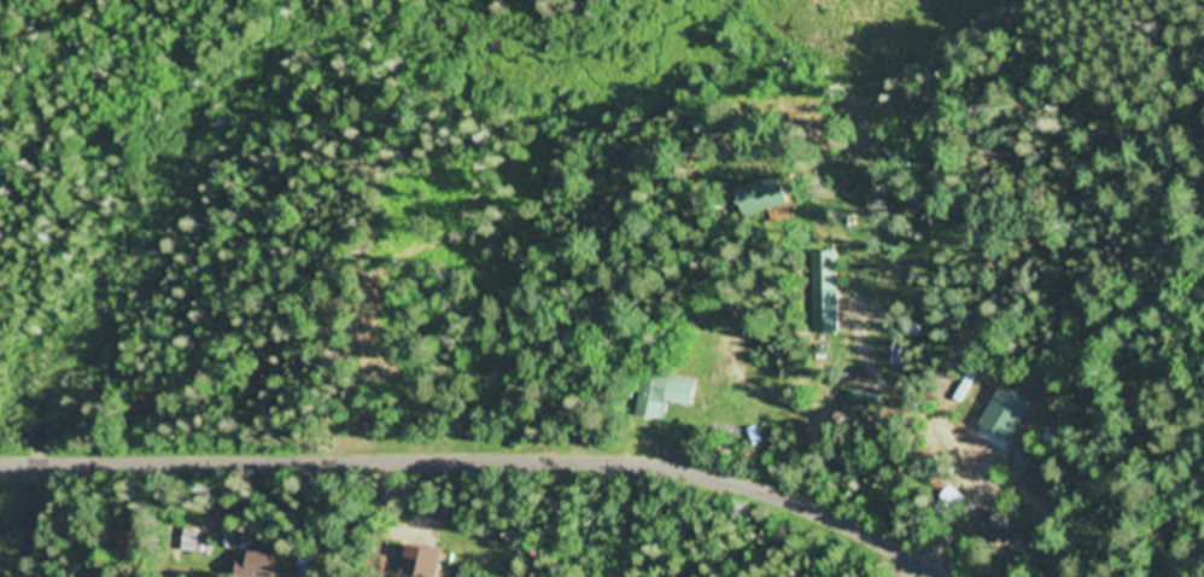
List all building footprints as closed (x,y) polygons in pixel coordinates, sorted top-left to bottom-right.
[(796,204),(789,177),(752,188),(760,214),(796,204)] [(841,287),(817,287),(817,247),(841,247),(841,287)] [(526,369),(490,401),(483,391),(518,360),(526,369)] [(695,383),(692,404),(665,401),(662,420),(637,416),(643,374),(695,383)] [(158,412),(135,412),(134,390),(157,389),(158,412)] [(1031,460),(1022,477),(1011,470),(1021,454),(1031,460)] [(966,497),(955,511),(940,499),(951,484),(966,497)] [(1047,541),(1040,553),(1013,538),(993,526),(1001,513),(1023,526),(1047,541)] [(206,526),(200,554),(179,549),(185,521),(206,526)] [(144,529),(144,555),(121,555),(121,529),(144,529)] [(103,573),(83,573),(81,538),(101,537),(103,573)] [(442,553),(436,576),(430,576),(407,572),(413,547),(440,553),(442,553)] [(268,553),(268,576),(238,576),(238,565),(252,564),(252,553),(268,553)] [(316,556),(315,576),(296,576),(297,555),(316,556)] [(468,571),(467,576),(451,576),(454,563),(456,563),(469,565),(468,571)]
